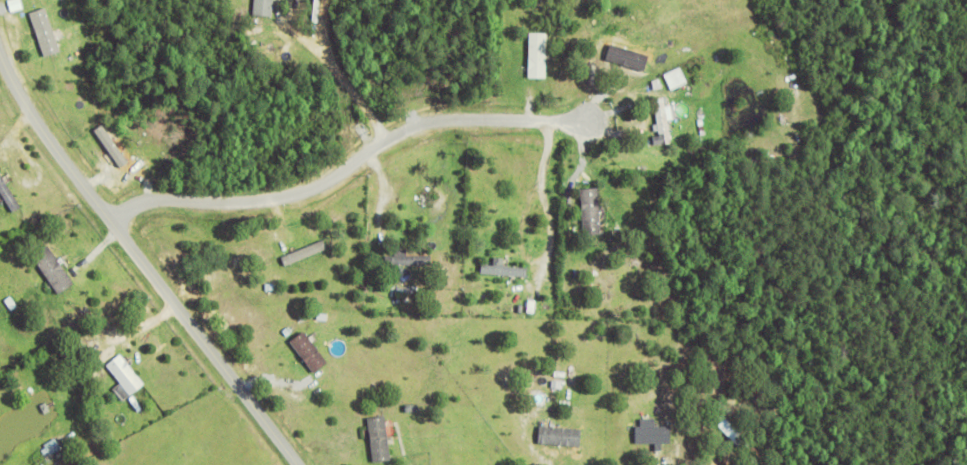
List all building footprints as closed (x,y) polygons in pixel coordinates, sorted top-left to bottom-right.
[(12,11),(9,0),(23,0),(25,7),(12,11)] [(254,12),(255,0),(274,0),(273,13),(254,12)] [(30,11),(47,5),(62,48),(46,54),(30,11)] [(625,22),(626,14),(636,15),(636,20),(642,20),(641,24),(625,22)] [(547,34),(546,79),(530,79),(530,25),(551,25),(550,34),(547,34)] [(647,46),(645,57),(636,54),(634,60),(626,58),(627,53),(600,45),(602,35),(613,38),(615,32),(627,36),(626,41),(647,46)] [(603,71),(599,67),(603,63),(602,61),(608,55),(609,56),(612,53),(616,57),(603,71)] [(547,63),(552,61),(557,80),(552,81),(547,63)] [(665,73),(682,66),(687,77),(670,84),(665,73)] [(812,92),(816,91),(821,110),(817,111),(812,92)] [(661,129),(655,130),(654,123),(660,122),(656,97),(665,96),(671,140),(656,142),(655,135),(661,134),(661,129)] [(676,118),(673,104),(667,105),(670,119),(676,118)] [(671,119),(676,118),(680,141),(675,141),(671,119)] [(14,208),(0,186),(0,169),(21,204),(14,208)] [(601,234),(598,223),(593,224),(591,218),(597,216),(590,190),(599,188),(610,232),(601,234)] [(283,256),(324,238),(327,245),(287,263),(283,256)] [(33,253),(48,243),(74,280),(60,290),(33,253)] [(432,254),(432,263),(386,264),(386,254),(396,254),(396,248),(407,248),(407,254),(432,254)] [(528,265),(527,274),(482,271),(483,263),(494,263),(495,256),(505,256),(505,264),(528,265)] [(497,287),(496,290),(490,289),(490,287),(486,287),(487,279),(505,282),(504,288),(497,287)] [(5,298),(10,294),(19,305),(14,308),(5,298)] [(497,298),(497,304),(479,307),(478,299),(485,298),(484,296),(492,295),(493,298),(497,298)] [(528,310),(530,297),(537,299),(535,311),(528,310)] [(291,339),(305,329),(328,360),(315,371),(291,339)] [(114,387),(123,381),(109,363),(110,361),(103,351),(111,345),(119,354),(121,352),(144,382),(123,398),(114,387)] [(80,366),(95,355),(102,364),(87,376),(80,366)] [(552,389),(552,379),(563,380),(563,389),(552,389)] [(422,408),(422,412),(404,412),(404,404),(420,404),(420,408),(422,408)] [(711,416),(719,409),(750,441),(742,449),(711,416)] [(394,421),(395,435),(389,435),(392,458),(374,460),(369,416),(387,414),(387,421),(394,421)] [(539,441),(540,424),(583,426),(581,444),(539,441)] [(662,440),(662,443),(659,443),(659,440),(636,440),(636,424),(671,424),(672,440),(662,440)]
